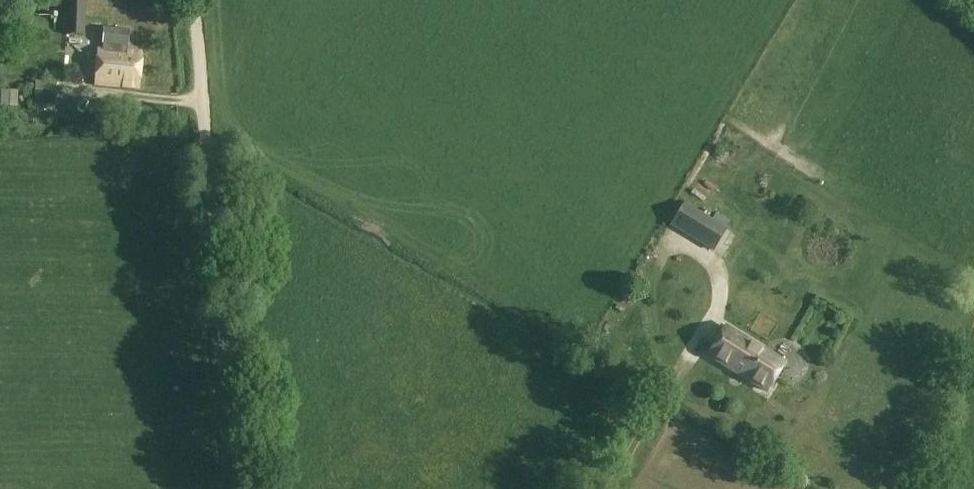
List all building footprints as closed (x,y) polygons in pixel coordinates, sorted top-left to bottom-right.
[(85,35),(86,0),(67,0),(66,35),(85,35)] [(99,47),(96,83),(138,86),(141,52),(127,51),(129,30),(104,28),(102,47),(99,47)] [(36,78),(36,100),(55,100),(55,78),(36,78)] [(19,89),(3,89),(3,105),(19,105),(19,89)] [(725,228),(684,203),(670,225),(712,250),(725,228)] [(784,363),(725,327),(708,355),(767,392),(784,363)]
